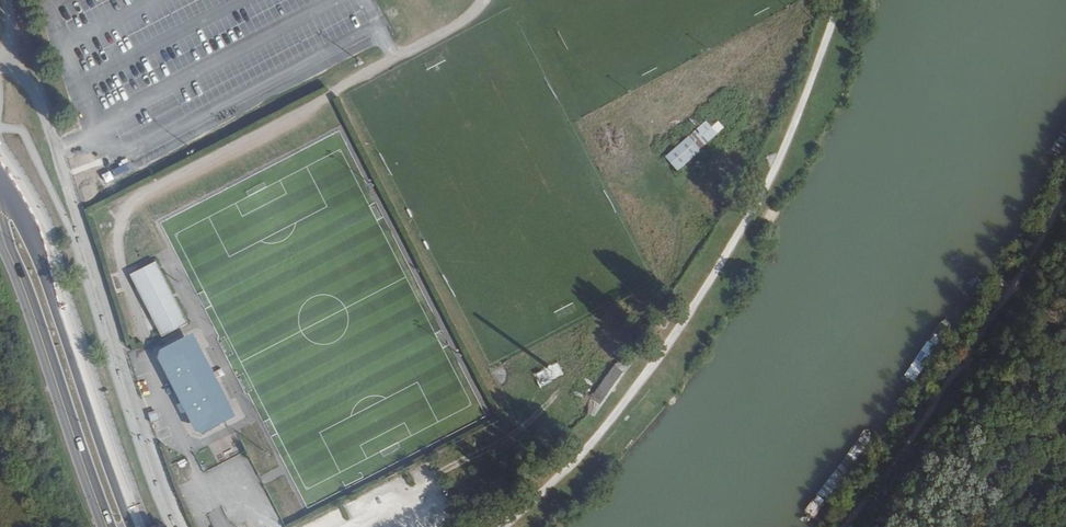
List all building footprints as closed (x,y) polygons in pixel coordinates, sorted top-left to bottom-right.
[(693,133),(674,149),(683,162),(703,145),(693,133)] [(164,336),(188,323),(156,262),(132,275),(164,336)] [(204,435),(237,418),(194,334),(161,351),(158,359),(196,432),(204,435)] [(626,358),(614,367),(619,370),(629,363),(626,358)] [(614,367),(591,398),(595,401),(599,405),(623,373),(620,371),(619,370),(614,367)] [(151,421),(159,419),(156,410),(148,413),(151,421)]
